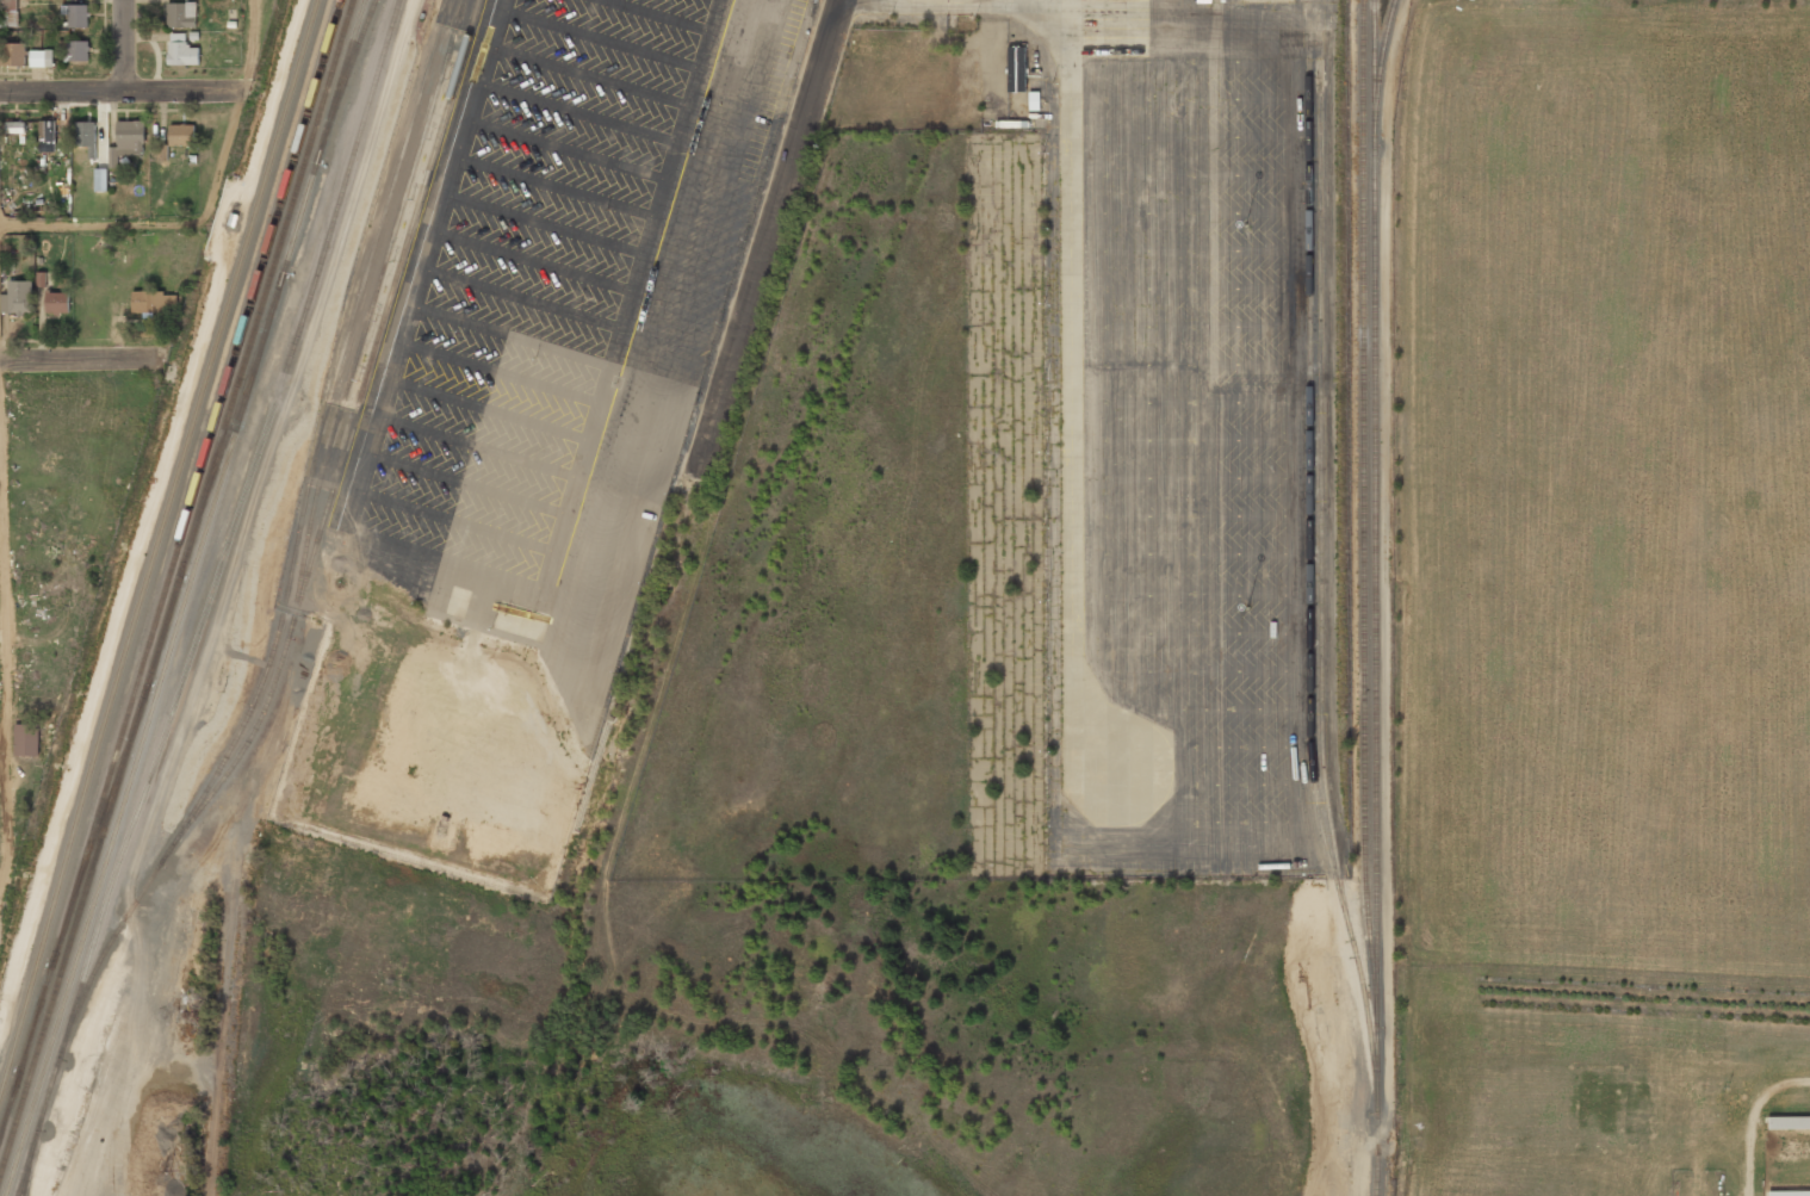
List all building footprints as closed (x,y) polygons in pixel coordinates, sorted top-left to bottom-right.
[(18,1),(0,1),(0,26),(18,26),(18,1)] [(88,2),(61,2),(61,26),(88,26),(88,2)] [(166,2),(166,27),(197,27),(197,2),(166,2)] [(199,64),(199,45),(185,45),(185,35),(167,35),(167,64),(199,64)] [(87,60),(87,39),(64,39),(64,60),(87,60)] [(25,43),(1,43),(1,66),(25,66),(25,43)] [(1008,47),(1008,92),(1025,92),(1025,47),(1008,47)] [(31,50),(31,64),(51,64),(51,50),(31,50)] [(55,119),(39,119),(39,150),(55,150),(55,119)] [(116,119),(116,145),(110,145),(110,166),(117,166),(117,154),(144,154),(144,119),(116,119)] [(25,134),(25,120),(7,120),(7,134),(25,134)] [(95,120),(76,120),(76,144),(87,144),(87,156),(95,156),(95,120)] [(194,145),(194,123),(168,123),(168,145),(194,145)] [(158,160),(167,161),(169,148),(159,147),(158,160)] [(31,279),(8,279),(8,291),(1,291),(1,312),(31,312),(31,279)] [(45,312),(68,312),(68,291),(45,291),(45,312)] [(178,312),(178,291),(131,291),(131,312),(178,312)] [(38,755),(38,724),(14,724),(14,755),(38,755)] [(1767,1115),(1767,1128),(1809,1128),(1809,1115),(1767,1115)]
